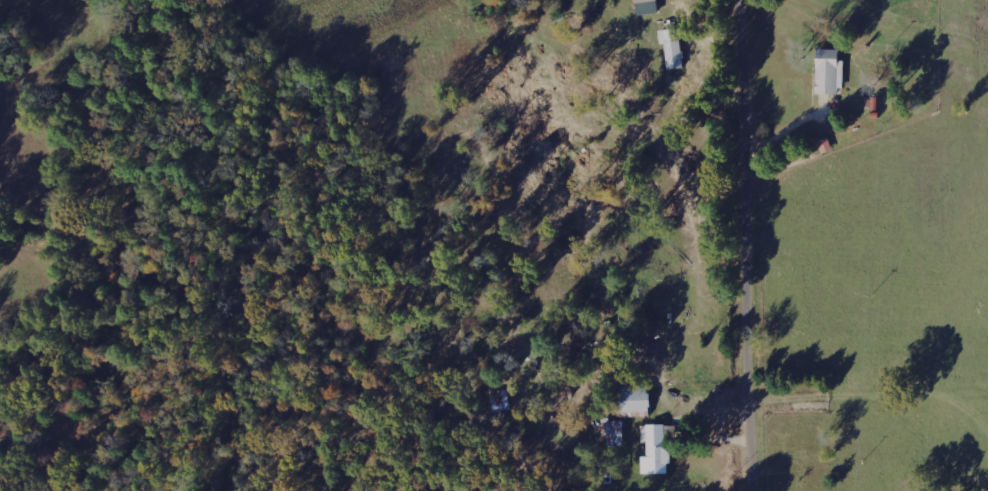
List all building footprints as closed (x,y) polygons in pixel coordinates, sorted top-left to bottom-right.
[(654,0),(633,0),(635,15),(656,12),(654,0)] [(666,68),(681,67),(678,27),(657,30),(658,43),(663,42),(666,68)] [(842,60),(836,60),(836,49),(815,48),(814,93),(841,94),(842,60)] [(616,412),(648,410),(647,387),(629,387),(629,385),(615,385),(616,412)] [(491,411),(509,409),(507,390),(489,391),(491,411)] [(640,424),(640,442),(646,442),(646,456),(640,456),(640,473),(667,472),(665,424),(640,424)]
